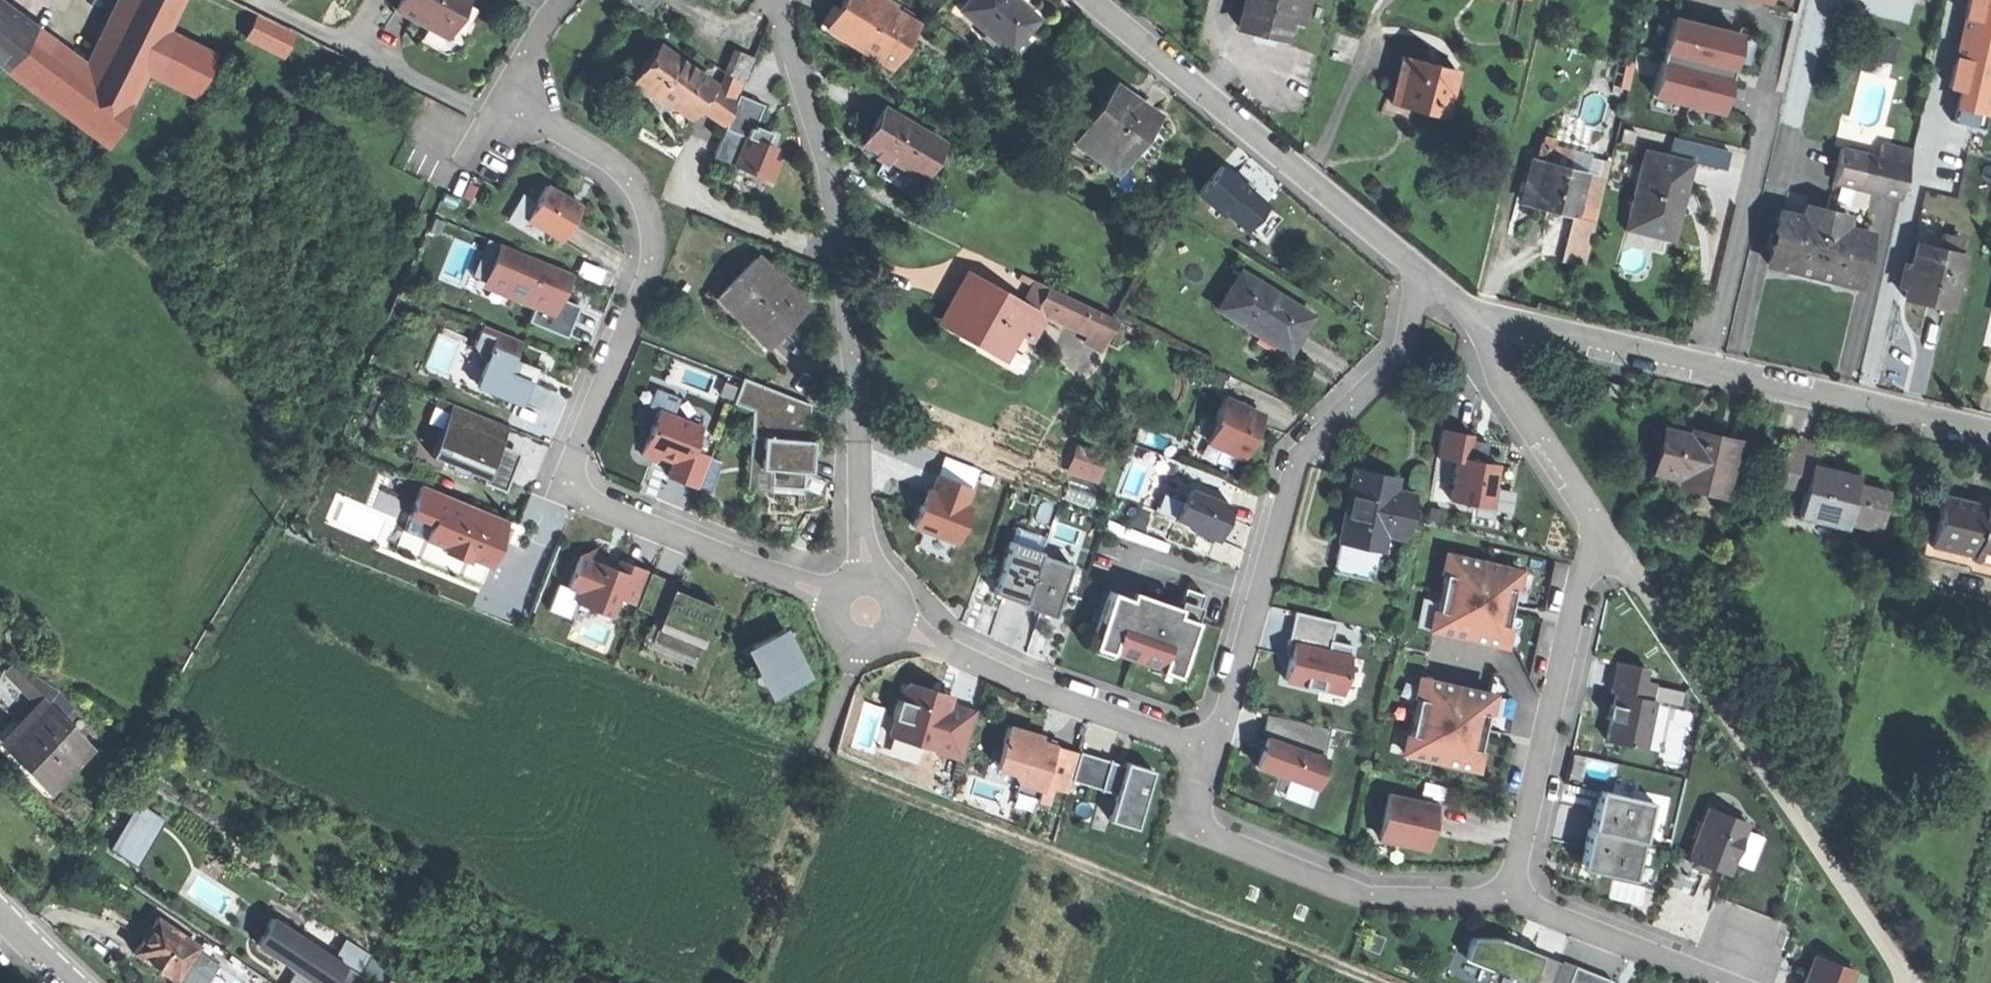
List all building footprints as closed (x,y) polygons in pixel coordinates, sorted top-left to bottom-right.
[(3,64),(108,144),(146,70),(166,30),(181,0),(123,0),(88,70),(30,27),(3,64)] [(397,8),(423,21),(448,34),(465,0),(401,0),(397,8)] [(640,8),(646,0),(629,0),(640,8)] [(918,25),(879,0),(845,0),(840,7),(848,11),(835,31),(890,67),(918,25)] [(960,10),(1009,52),(1038,17),(1018,0),(969,0),(960,10)] [(1238,31),(1262,38),(1284,43),(1290,24),(1296,25),(1302,0),(1246,0),(1238,31)] [(1956,86),(1962,87),(1956,118),(1990,124),(1990,0),(1971,0),(1956,86)] [(3,64),(30,27),(0,5),(0,62),(3,64)] [(1684,11),(1665,96),(1737,112),(1756,27),(1684,11)] [(166,30),(146,70),(195,94),(215,54),(166,30)] [(699,105),(715,83),(692,66),(659,43),(635,76),(691,116),(699,105)] [(738,51),(726,80),(740,85),(752,57),(738,51)] [(1442,119),(1454,72),(1402,58),(1390,106),(1416,113),(1442,119)] [(699,105),(726,124),(736,98),(715,83),(699,105)] [(1124,156),(1128,151),(1141,162),(1165,130),(1151,119),(1156,113),(1141,102),(1126,91),(1122,97),(1112,90),(1085,126),(1124,156)] [(764,104),(740,94),(714,156),(772,180),(780,162),(770,158),(775,146),(766,142),(770,131),(769,130),(768,134),(754,128),(756,125),(764,104)] [(874,125),(864,141),(874,148),(886,155),(883,159),(876,171),(910,191),(920,174),(922,175),(931,161),(943,141),(884,107),(874,125)] [(768,134),(769,130),(763,128),(756,125),(754,128),(768,134)] [(1535,158),(1567,166),(1571,150),(1539,142),(1535,158)] [(1878,157),(1907,164),(1910,150),(1881,144),(1878,157)] [(1692,159),(1645,147),(1625,228),(1648,234),(1672,240),(1692,159)] [(886,155),(874,148),(871,152),(883,159),(886,155)] [(1833,181),(1900,197),(1907,164),(1878,157),(1841,148),(1833,181)] [(1201,187),(1254,231),(1280,200),(1227,156),(1201,187)] [(1586,170),(1567,166),(1535,158),(1532,158),(1522,198),(1533,200),(1532,205),(1552,210),(1576,215),(1586,170)] [(931,161),(922,175),(920,174),(910,191),(919,196),(937,164),(931,161)] [(547,184),(526,219),(561,239),(571,222),(581,205),(547,184)] [(1791,272),(1811,276),(1826,212),(1804,207),(1802,218),(1780,213),(1768,266),(1791,272)] [(1826,212),(1811,276),(1835,282),(1854,286),(1866,233),(1843,228),(1846,217),(1826,212)] [(1938,245),(1957,249),(1960,236),(1941,232),(1938,245)] [(1928,301),(1950,305),(1962,250),(1957,249),(1938,245),(1916,241),(1905,296),(1928,301)] [(579,305),(564,299),(558,297),(568,272),(502,244),(487,280),(537,301),(529,321),(567,336),(573,321),(579,305)] [(785,284),(757,257),(726,288),(749,311),(743,317),(769,343),(806,306),(785,284)] [(1217,307),(1248,327),(1251,322),(1285,344),(1295,327),(1300,330),(1309,316),(1281,297),(1240,271),(1217,307)] [(574,274),(568,272),(558,297),(564,299),(574,274)] [(1035,280),(1021,273),(1018,278),(1032,285),(1035,280)] [(954,300),(942,320),(1002,354),(1018,328),(1035,337),(1045,320),(1020,306),(967,276),(954,300)] [(1020,306),(1045,320),(1052,308),(1061,292),(1035,280),(1032,285),(1020,306)] [(1108,335),(1116,319),(1061,292),(1052,308),(1091,327),(1108,335)] [(532,379),(534,375),(530,374),(533,367),(514,359),(522,340),(483,324),(473,346),(488,352),(492,353),(484,373),(502,380),(497,393),(519,402),(528,381),(528,382),(530,383),(532,379)] [(1103,346),(1108,335),(1091,327),(1086,338),(1103,346)] [(519,404),(528,382),(528,381),(519,402),(497,393),(502,380),(484,373),(492,353),(488,352),(475,385),(499,395),(519,404)] [(750,436),(762,437),(760,467),(771,468),(770,485),(771,485),(803,488),(804,471),(810,471),(812,447),(814,423),(809,423),(810,403),(744,376),(734,402),(752,410),(750,436)] [(1624,389),(1608,385),(1606,396),(1621,400),(1624,389)] [(444,461),(430,455),(452,402),(438,396),(412,458),(441,470),(444,461)] [(1250,440),(1260,418),(1253,414),(1255,410),(1225,396),(1214,419),(1217,420),(1208,440),(1224,447),(1223,449),(1242,458),(1250,440)] [(508,425),(452,402),(430,455),(444,461),(484,477),(482,481),(485,483),(504,490),(518,457),(503,451),(500,445),(503,440),(508,425)] [(701,426),(659,409),(651,430),(642,454),(655,459),(664,455),(674,459),(668,475),(700,488),(712,457),(692,449),(701,426)] [(1263,413),(1255,410),(1253,414),(1260,418),(1263,413)] [(1437,456),(1457,459),(1458,456),(1467,457),(1471,434),(1442,429),(1437,456)] [(1708,436),(1684,430),(1683,438),(1665,433),(1655,471),(1723,487),(1734,442),(1708,436)] [(771,490),(771,485),(770,485),(771,468),(760,467),(762,437),(750,436),(747,488),(771,490)] [(1080,441),(1070,470),(1101,481),(1112,452),(1080,441)] [(1780,492),(1803,497),(1796,524),(1844,535),(1845,527),(1877,535),(1886,497),(1853,490),(1855,478),(1828,472),(1810,468),(1814,450),(1790,445),(1780,492)] [(1457,459),(1450,498),(1468,501),(1468,505),(1493,509),(1497,484),(1493,484),(1497,463),(1484,461),(1478,459),(1477,462),(1466,460),(1467,457),(1458,456),(1457,459)] [(965,542),(985,484),(936,467),(915,525),(965,542)] [(1340,539),(1381,548),(1384,531),(1402,535),(1411,495),(1392,492),(1395,478),(1375,474),(1355,470),(1340,539)] [(422,484),(414,503),(435,512),(425,538),(446,547),(444,551),(467,561),(469,556),(490,565),(501,540),(509,520),(422,484)] [(1230,504),(1189,488),(1184,501),(1181,500),(1174,517),(1194,525),(1192,529),(1216,538),(1223,520),(1230,504)] [(1940,495),(1933,531),(1926,529),(1921,554),(1927,555),(1931,537),(1952,541),(1950,548),(1975,553),(1974,558),(1990,562),(1990,509),(1985,508),(1986,505),(1940,495)] [(483,583),(490,565),(469,556),(467,561),(444,551),(446,547),(425,538),(435,512),(414,503),(396,547),(483,583)] [(1166,551),(1169,542),(1107,520),(1104,528),(1166,551)] [(1333,571),(1374,580),(1374,578),(1381,548),(1340,539),(1333,571)] [(1011,540),(994,591),(1024,602),(1040,553),(1041,551),(1011,540)] [(579,591),(575,601),(611,615),(619,597),(637,604),(650,572),(620,560),(616,569),(611,567),(605,564),(598,547),(580,555),(571,578),(568,586),(579,591)] [(1071,564),(1040,553),(1024,602),(1023,604),(1053,614),(1071,564)] [(1519,568),(1450,553),(1432,630),(1502,646),(1510,609),(1519,568)] [(676,582),(650,572),(637,604),(636,607),(661,617),(652,640),(696,657),(716,606),(686,594),(673,588),(676,582)] [(1186,588),(1182,601),(1198,607),(1200,607),(1205,594),(1186,588)] [(1149,604),(1110,591),(1095,637),(1112,643),(1110,650),(1160,667),(1162,660),(1180,667),(1188,642),(1196,620),(1194,619),(1177,613),(1158,607),(1160,601),(1151,598),(1149,604)] [(1179,606),(1177,613),(1194,619),(1198,607),(1182,601),(1180,607),(1179,606)] [(1336,621),(1296,612),(1289,643),(1296,644),(1295,649),(1294,654),(1292,654),(1286,678),(1304,683),(1304,685),(1320,688),(1321,687),(1341,691),(1352,645),(1331,641),(1336,621)] [(784,628),(753,644),(777,691),(808,676),(784,628)] [(1646,667),(1618,661),(1611,691),(1616,692),(1614,703),(1611,717),(1606,716),(1606,717),(1611,718),(1606,739),(1641,747),(1644,747),(1655,700),(1651,699),(1655,682),(1643,680),(1646,667)] [(6,671),(40,707),(42,705),(44,707),(60,691),(15,663),(6,671)] [(1491,692),(1422,677),(1404,754),(1474,769),(1483,728),(1491,692)] [(947,704),(949,699),(932,694),(933,689),(911,682),(907,684),(903,699),(898,698),(892,717),(894,717),(889,734),(962,756),(961,759),(962,760),(977,710),(976,710),(975,712),(947,704)] [(941,691),(933,689),(932,694),(949,699),(950,694),(941,691)] [(49,786),(86,750),(44,707),(42,705),(40,707),(30,717),(21,727),(6,741),(49,786)] [(14,719),(21,727),(30,717),(23,710),(17,716),(14,719)] [(1331,728),(1267,714),(1263,729),(1261,739),(1264,740),(1256,765),(1316,787),(1327,758),(1324,757),(1331,728)] [(1042,735),(1009,726),(997,766),(1013,771),(1018,780),(1040,787),(1036,799),(1048,803),(1053,787),(1067,792),(1080,752),(1056,745),(1040,741),(1042,735)] [(1110,760),(1080,751),(1072,779),(1102,788),(1101,789),(1102,790),(1103,788),(1117,792),(1109,818),(1136,827),(1153,769),(1140,765),(1127,761),(1124,770),(1109,766),(1112,758),(1110,758),(1110,760)] [(1425,782),(1422,794),(1442,798),(1445,787),(1425,782)] [(1585,847),(1581,867),(1642,881),(1660,803),(1600,790),(1596,811),(1592,829),(1589,829),(1585,847)] [(1390,793),(1389,793),(1379,837),(1425,847),(1429,829),(1431,821),(1437,822),(1441,804),(1398,795),(1397,798),(1389,797),(1390,793)] [(145,862),(166,812),(137,800),(116,850),(145,862)] [(1708,802),(1693,859),(1742,872),(1757,814),(1708,802)] [(332,982),(356,982),(365,967),(332,957),(297,931),(293,927),(275,914),(259,939),(282,953),(313,979),(317,974),(332,982)] [(181,973),(196,950),(200,945),(158,917),(136,951),(157,964),(177,978),(181,973)] [(1382,936),(1369,931),(1363,945),(1377,950),(1382,936)] [(1464,957),(1528,982),(1551,982),(1560,961),(1529,949),(1499,937),(1472,937),(1464,957)] [(196,950),(181,973),(195,982),(203,982),(216,963),(196,950)] [(1816,955),(1807,979),(1805,982),(1848,982),(1853,969),(1831,961),(1828,962),(1816,957),(1817,955),(1816,955)] [(1575,965),(1567,982),(1611,982),(1612,980),(1575,965)] [(387,982),(417,982),(394,970),(387,982)]
